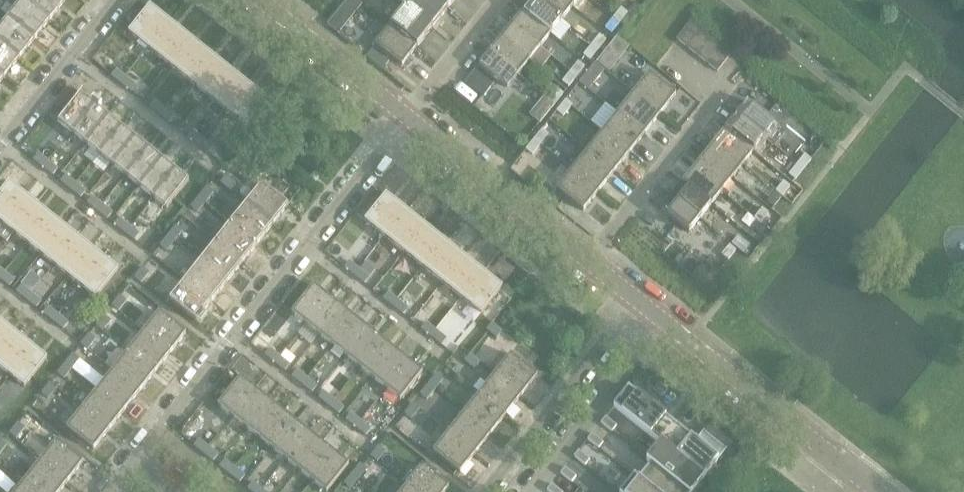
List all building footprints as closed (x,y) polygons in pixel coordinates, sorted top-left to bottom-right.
[(26,0),(23,0),(9,18),(36,39),(51,20),(26,0)] [(66,0),(26,0),(51,20),(66,1),(66,0)] [(438,0),(412,0),(407,6),(433,28),(449,9),(438,0)] [(449,9),(456,0),(438,0),(449,9)] [(523,12),(552,34),(562,20),(536,0),(533,0),(523,12)] [(562,20),(573,7),(564,0),(536,0),(562,20)] [(622,8),(614,18),(620,23),(625,27),(640,9),(632,3),(626,11),(622,8)] [(433,28),(407,6),(392,26),(418,47),(433,28)] [(130,33),(149,49),(170,23),(151,7),(130,33)] [(523,12),(513,25),(541,47),(552,34),(523,12)] [(9,18),(0,29),(0,42),(20,58),(36,39),(9,18)] [(612,33),(620,23),(614,18),(606,28),(612,33)] [(692,21),(677,40),(687,48),(703,29),(692,21)] [(190,38),(170,23),(149,49),(168,64),(190,38)] [(513,25),(502,38),(530,61),(541,47),(513,25)] [(418,47),(392,26),(376,46),(402,67),(418,47)] [(703,29),(687,48),(698,56),(713,37),(703,29)] [(600,35),(593,45),(599,50),(607,40),(600,35)] [(713,37),(698,56),(708,64),(723,45),(713,37)] [(209,53),(190,38),(168,64),(188,80),(209,53)] [(502,38),(491,52),(519,74),(530,61),(502,38)] [(0,42),(0,74),(5,77),(20,58),(0,42)] [(599,50),(593,45),(584,55),(591,60),(599,50)] [(723,45),(708,64),(718,72),(733,53),(723,45)] [(604,53),(597,62),(610,72),(620,60),(607,50),(604,53)] [(480,66),(508,88),(519,74),(491,52),(480,66)] [(228,68),(209,53),(188,80),(207,95),(228,68)] [(579,62),(571,71),(578,77),(586,67),(579,62)] [(595,63),(585,77),(594,84),(605,71),(595,63)] [(247,84),(228,68),(207,95),(226,110),(247,84)] [(127,78),(117,70),(112,76),(122,84),(127,78)] [(563,82),(570,87),(578,77),(571,71),(563,82)] [(650,74),(634,94),(661,115),(677,95),(650,74)] [(137,86),(127,78),(122,84),(132,93),(137,86)] [(267,100),(247,84),(226,110),(246,126),(267,100)] [(558,89),(550,98),(556,104),(564,94),(558,89)] [(59,122),(73,133),(95,105),(82,94),(59,122)] [(661,115),(634,94),(619,113),(646,134),(661,115)] [(542,108),(548,113),(556,104),(550,98),(542,108)] [(155,101),(150,107),(160,115),(165,108),(155,101)] [(566,101),(558,111),(564,116),(572,106),(566,101)] [(748,102),(737,116),(765,138),(776,124),(748,102)] [(95,105),(73,133),(86,144),(109,116),(95,105)] [(175,117),(165,108),(160,115),(170,123),(175,117)] [(646,134),(619,113),(604,132),(630,153),(646,134)] [(109,116),(86,144),(100,155),(122,127),(109,116)] [(737,116),(726,129),(754,152),(765,138),(737,116)] [(122,127),(100,155),(113,166),(135,138),(122,127)] [(726,129),(715,143),(744,165),(754,152),(726,129)] [(543,130),(535,140),(542,145),(549,135),(543,130)] [(193,131),(188,137),(198,146),(204,139),(193,131)] [(630,153),(604,132),(588,151),(615,172),(630,153)] [(135,138),(113,166),(126,176),(149,148),(135,138)] [(214,147),(204,139),(198,146),(208,154),(214,147)] [(535,140),(527,150),(533,155),(542,145),(535,140)] [(715,143),(705,156),(733,179),(744,165),(715,143)] [(149,148),(126,176),(139,186),(161,158),(149,148)] [(615,172),(588,151),(573,170),(600,192),(615,172)] [(524,153),(518,161),(524,166),(531,158),(524,153)] [(39,154),(34,160),(43,168),(48,161),(39,154)] [(805,155),(798,164),(804,170),(812,160),(805,155)] [(705,156),(694,170),(722,192),(733,179),(705,156)] [(161,158),(139,186),(153,198),(176,170),(161,158)] [(58,169),(48,161),(43,168),(53,176),(58,169)] [(277,163),(271,171),(281,179),(287,172),(277,163)] [(790,175),(796,180),(804,170),(798,164),(790,175)] [(176,170),(153,198),(167,209),(190,181),(176,170)] [(600,192),(573,170),(557,190),(584,211),(600,192)] [(694,170),(683,183),(711,206),(722,192),(694,170)] [(66,176),(61,182),(71,190),(76,184),(66,176)] [(226,177),(224,180),(221,183),(232,191),(237,184),(226,177)] [(784,182),(776,191),(783,197),(791,187),(784,182)] [(0,196),(0,222),(1,223),(24,195),(10,183),(0,196)] [(683,183),(673,196),(701,219),(711,206),(683,183)] [(86,192),(76,184),(71,190),(81,198),(86,192)] [(263,185),(247,204),(273,225),(289,206),(263,185)] [(208,188),(200,198),(206,203),(214,193),(208,188)] [(768,202),(775,207),(783,197),(776,191),(768,202)] [(24,195),(1,223),(15,234),(37,205),(24,195)] [(366,222),(385,237),(407,211),(387,195),(366,222)] [(661,211),(690,233),(701,219),(673,196),(661,211)] [(93,197),(88,204),(98,212),(103,205),(93,197)] [(206,203),(200,198),(192,208),(198,213),(206,203)] [(273,225),(247,204),(232,223),(258,244),(273,225)] [(37,205),(15,234),(28,244),(51,216),(37,205)] [(113,213),(103,205),(98,212),(108,220),(113,213)] [(763,209),(755,218),(762,224),(769,214),(763,209)] [(426,226),(407,211),(385,237),(405,253),(426,226)] [(51,216),(28,244),(42,255),(64,227),(51,216)] [(747,229),(753,234),(762,224),(755,218),(747,229)] [(120,219),(115,225),(125,233),(130,227),(120,219)] [(258,244),(232,223),(216,242),(243,264),(258,244)] [(445,241),(426,226),(405,253),(424,268),(445,241)] [(64,227),(42,255),(55,266),(78,238),(64,227)] [(140,235),(130,227),(125,233),(135,241),(140,235)] [(177,227),(169,237),(175,242),(183,232),(177,227)] [(169,237),(161,246),(167,252),(175,242),(169,237)] [(78,238),(55,266),(69,276),(91,248),(78,238)] [(738,239),(733,245),(740,250),(745,255),(750,249),(738,239)] [(464,257),(445,241),(424,268),(443,283),(464,257)] [(243,264),(216,242),(201,262),(227,283),(243,264)] [(722,255),(729,260),(737,251),(730,246),(722,255)] [(91,248),(69,276),(82,287),(105,259),(91,248)] [(483,272),(464,257),(443,283),(462,299),(483,272)] [(105,259),(82,287),(96,298),(119,270),(105,259)] [(227,283),(201,262),(186,281),(212,302),(227,283)] [(359,270),(349,262),(344,268),(354,276),(359,270)] [(143,268),(135,278),(142,284),(150,274),(143,268)] [(369,278),(359,270),(354,276),(364,284),(369,278)] [(503,288),(483,272),(462,299),(482,314),(503,288)] [(5,273),(0,279),(10,287),(15,281),(5,273)] [(212,302),(186,281),(170,301),(196,322),(212,302)] [(22,286),(17,293),(27,300),(32,294),(22,286)] [(292,314),(306,325),(329,297),(315,286),(292,314)] [(397,300),(387,292),(382,299),(392,307),(397,300)] [(42,302),(32,294),(27,300),(37,309),(42,302)] [(121,296),(112,307),(119,312),(127,302),(121,296)] [(342,308),(329,297),(306,325),(319,336),(342,308)] [(407,308),(397,300),(392,307),(402,315),(407,308)] [(49,307),(44,314),(54,322),(59,315),(49,307)] [(355,318),(342,308),(319,336),(333,347),(355,318)] [(186,334),(160,313),(144,332),(171,354),(186,334)] [(69,323),(59,315),(54,322),(64,330),(69,323)] [(103,331),(112,321),(105,316),(97,326),(103,331)] [(369,329),(355,318),(333,347),(346,357),(369,329)] [(436,331),(426,323),(421,329),(431,337),(436,331)] [(493,324),(488,330),(497,338),(503,332),(493,324)] [(0,335),(0,362),(20,337),(7,327),(0,335)] [(369,329),(346,357),(360,368),(382,340),(369,329)] [(446,339),(436,331),(431,337),(441,345),(446,339)] [(171,354),(144,332),(129,352),(155,373),(171,354)] [(90,335),(82,345),(88,350),(96,340),(90,335)] [(34,348),(20,337),(0,362),(0,378),(6,383),(11,376),(34,348)] [(382,340),(360,368),(373,379),(396,351),(382,340)] [(34,348),(11,376),(25,387),(48,359),(34,348)] [(280,358),(270,350),(265,356),(275,364),(280,358)] [(67,366),(76,356),(69,351),(61,361),(67,366)] [(396,351),(373,379),(387,390),(409,361),(396,351)] [(155,373),(129,352),(114,371),(140,392),(155,373)] [(480,362),(469,354),(464,360),(474,368),(480,362)] [(511,355),(496,375),(522,396),(538,376),(511,355)] [(290,366),(280,358),(275,364),(285,372),(290,366)] [(59,376),(67,366),(61,361),(53,371),(59,376)] [(409,361),(387,390),(401,401),(423,373),(409,361)] [(140,392),(114,371),(98,390),(125,411),(140,392)] [(307,379),(297,371),(292,378),(302,386),(307,379)] [(436,390),(444,380),(437,374),(429,384),(436,390)] [(522,396),(496,375),(480,394),(507,415),(522,396)] [(219,406),(232,417),(233,417),(255,389),(241,378),(219,406)] [(317,387),(307,379),(302,386),(312,394),(317,387)] [(50,384),(43,394),(49,399),(57,389),(50,384)] [(428,399),(436,390),(429,384),(421,394),(428,399)] [(660,384),(655,390),(663,397),(668,391),(660,384)] [(255,389),(233,417),(246,428),(268,400),(255,389)] [(674,424),(629,389),(614,407),(659,443),(674,424)] [(125,411),(98,390),(83,409),(110,430),(125,411)] [(334,400),(324,393),(319,399),(329,407),(334,400)] [(507,415),(480,394),(465,413),(492,435),(507,415)] [(268,400),(246,428),(259,439),(282,411),(268,400)] [(344,409),(334,400),(329,407),(339,415),(344,409)] [(413,418),(421,409),(414,403),(406,413),(413,418)] [(110,430),(83,409),(67,429),(94,450),(110,430)] [(282,411),(259,439),(273,449),(295,421),(282,411)] [(492,435),(465,413),(450,433),(476,454),(492,435)] [(360,422),(350,414),(345,420),(355,428),(360,422)] [(617,426),(606,417),(601,423),(613,432),(617,426)] [(295,421),(273,449),(286,460),(309,432),(295,421)] [(370,430),(360,422),(355,428),(365,436),(370,430)] [(25,429),(19,424),(11,434),(17,439),(25,429)] [(719,460),(674,424),(659,443),(660,444),(704,479),(719,460)] [(309,432),(286,460),(300,471),(322,443),(309,432)] [(476,454),(450,433),(434,452),(461,474),(476,454)] [(604,443),(593,434),(588,440),(599,449),(604,443)] [(209,446),(199,438),(194,445),(204,453),(209,446)] [(84,463),(57,442),(42,461),(68,482),(84,463)] [(322,443),(300,471),(313,482),(335,453),(322,443)] [(660,444),(648,460),(688,491),(694,491),(704,479),(660,444)] [(219,454),(209,446),(204,453),(214,461),(219,454)] [(378,462),(385,452),(379,447),(371,456),(378,462)] [(590,460),(579,451),(575,457),(586,466),(590,460)] [(313,482),(326,491),(328,491),(350,465),(335,453),(313,482)] [(236,468),(226,460),(221,467),(231,474),(236,468)] [(648,460),(647,461),(652,465),(639,480),(635,476),(634,477),(653,491),(688,491),(648,460)] [(42,461),(26,480),(41,491),(61,491),(68,482),(42,461)] [(358,478),(366,468),(360,463),(352,473),(358,478)] [(407,486),(415,491),(446,491),(450,488),(423,466),(407,486)] [(246,476),(236,468),(231,474),(241,483),(246,476)] [(577,477),(566,468),(561,474),(572,483),(577,477)] [(350,488),(358,478),(352,473),(344,483),(350,488)] [(634,477),(622,491),(653,491),(634,477)] [(26,480),(17,491),(41,491),(26,480)] [(248,488),(253,491),(261,491),(263,489),(253,482),(248,488)]
